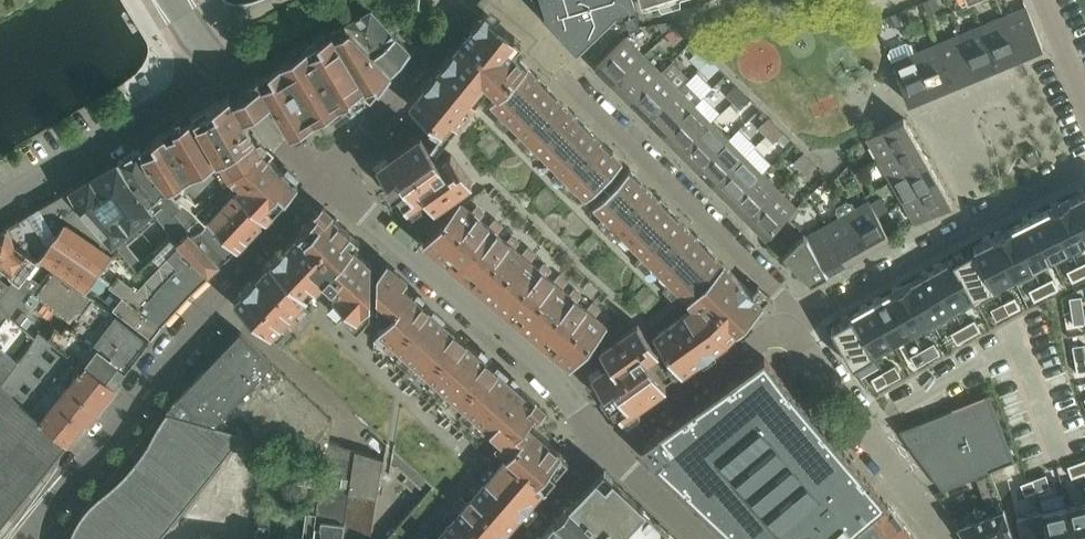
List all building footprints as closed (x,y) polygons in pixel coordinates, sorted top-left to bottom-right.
[(577,48),(623,3),(635,0),(537,0),(545,15),(545,16),(577,48)] [(924,3),(929,14),(940,10),(936,0),(931,0),(924,3)] [(1004,16),(1020,55),(1043,46),(1027,7),(1004,16)] [(347,24),(394,71),(411,51),(372,10),(347,24)] [(906,10),(899,13),(903,23),(910,20),(906,10)] [(408,207),(410,205),(425,194),(435,207),(444,201),(450,210),(424,241),(571,365),(583,351),(588,355),(595,347),(597,350),(600,347),(609,360),(592,372),(622,415),(727,340),(770,296),(758,285),(752,291),(629,169),(613,184),(608,180),(614,174),(611,171),(621,161),(513,53),(522,42),(485,12),(410,105),(431,121),(421,133),(386,158),(377,164),(408,207)] [(899,13),(890,16),(894,27),(903,23),(899,13)] [(982,25),(998,65),(1020,55),(1004,16),(982,25)] [(657,24),(664,33),(674,23),(674,22),(657,24)] [(140,147),(139,148),(148,163),(181,198),(182,197),(200,217),(206,222),(209,219),(237,248),(292,190),(297,184),(299,182),(296,180),(285,169),(282,166),(270,156),(268,153),(262,147),(259,142),(257,140),(251,130),(249,127),(244,118),(246,117),(248,116),(257,110),(266,105),(268,104),(270,103),(273,101),(282,117),(284,119),(291,131),(293,134),(295,132),(314,121),(317,120),(338,107),(341,105),(363,92),(371,99),(392,75),(393,73),(347,24),(346,25),(345,25),(268,71),(267,72),(261,75),(255,79),(257,82),(259,85),(258,86),(257,86),(256,87),(246,93),(237,98),(235,99),(234,101),(232,97),(230,94),(227,96),(221,99),(143,146),(140,147)] [(666,36),(673,42),(683,31),(676,25),(666,36)] [(959,35),(976,74),(998,65),(982,25),(959,35)] [(937,44),(953,83),(976,74),(959,35),(937,44)] [(596,67),(613,84),(643,54),(626,37),(596,67)] [(932,92),(916,53),(915,53),(911,44),(906,42),(891,49),(888,54),(908,102),(932,92)] [(916,53),(932,92),(953,83),(937,44),(916,53)] [(700,49),(690,60),(698,68),(709,58),(700,49)] [(643,54),(613,84),(630,101),(660,71),(643,54)] [(709,58),(698,68),(708,78),(719,68),(709,58)] [(630,101),(647,118),(677,88),(660,71),(630,101)] [(725,95),(731,101),(741,90),(736,85),(725,95)] [(694,104),(677,88),(647,118),(664,134),(694,104)] [(741,90),(731,101),(740,111),(751,101),(741,90)] [(710,121),(694,104),(664,134),(681,151),(710,121)] [(758,128),(765,135),(776,124),(769,117),(758,128)] [(867,138),(878,158),(916,138),(904,117),(867,138)] [(727,138),(710,121),(681,151),(697,168),(727,138)] [(776,124),(765,135),(774,144),(778,140),(784,146),(791,139),(776,124)] [(727,138),(697,168),(715,185),(744,155),(727,138)] [(878,158),(890,180),(928,159),(916,138),(878,158)] [(121,159),(119,160),(129,178),(149,203),(155,210),(173,231),(170,234),(172,236),(177,241),(190,229),(188,228),(200,217),(182,197),(181,198),(148,163),(139,148),(121,159)] [(1026,153),(1031,166),(1041,161),(1036,149),(1026,153)] [(793,163),(799,168),(809,157),(804,152),(793,163)] [(744,155),(715,185),(731,202),(761,172),(744,155)] [(809,157),(799,168),(806,176),(817,165),(809,157)] [(890,180),(902,200),(939,179),(928,159),(890,180)] [(119,160),(70,189),(78,203),(80,208),(113,245),(155,210),(149,203),(129,178),(119,160)] [(731,202),(748,219),(778,189),(761,172),(731,202)] [(939,179),(902,200),(915,224),(952,203),(939,179)] [(29,213),(8,225),(14,237),(87,288),(97,274),(114,252),(117,249),(113,245),(80,208),(70,189),(69,189),(39,207),(40,209),(35,212),(31,215),(29,213)] [(778,189),(748,219),(767,237),(797,208),(778,189)] [(1073,200),(1084,224),(1084,194),(1073,200)] [(827,225),(848,262),(869,250),(842,204),(838,197),(833,200),(837,207),(836,213),(839,218),(827,225)] [(1054,209),(1074,250),(1084,245),(1084,224),(1073,200),(1054,209)] [(842,204),(869,250),(890,238),(869,201),(856,209),(853,203),(847,202),(842,204)] [(569,458),(527,421),(541,405),(404,284),(408,279),(388,261),(383,266),(382,267),(378,263),(372,263),(355,247),(360,240),(324,206),(235,301),(271,335),(387,442),(382,473),(384,473),(384,471),(390,471),(389,474),(391,474),(395,449),(433,485),(388,536),(387,538),(499,538),(569,458)] [(1054,209),(1035,219),(1055,259),(1074,250),(1054,209)] [(200,217),(188,228),(190,229),(222,262),(231,253),(237,248),(209,219),(206,222),(200,217)] [(1035,219),(1016,228),(1036,269),(1055,259),(1035,219)] [(0,230),(0,262),(30,285),(71,318),(75,313),(81,317),(94,298),(97,295),(87,288),(14,237),(8,225),(0,230)] [(827,225),(807,236),(806,237),(827,274),(848,262),(827,225)] [(1016,228),(997,237),(1017,278),(1036,269),(1016,228)] [(190,229),(177,241),(209,274),(221,263),(222,262),(190,229)] [(806,237),(807,236),(804,233),(783,254),(812,283),(827,274),(806,237)] [(114,252),(97,274),(112,286),(115,288),(162,324),(162,323),(191,291),(209,274),(177,241),(172,236),(139,270),(119,247),(117,249),(114,252)] [(997,237),(978,247),(999,289),(999,288),(999,287),(1017,278),(997,237)] [(956,259),(955,259),(978,300),(999,289),(978,247),(977,247),(978,249),(957,261),(956,259)] [(955,259),(934,271),(956,310),(976,299),(977,301),(978,300),(955,259)] [(9,314),(30,285),(0,262),(0,306),(9,314)] [(1070,272),(1075,283),(1084,278),(1084,274),(1082,266),(1070,272)] [(934,271),(913,282),(935,322),(956,310),(934,271)] [(1056,279),(1044,285),(1049,296),(1061,290),(1056,279)] [(913,282),(894,293),(915,333),(935,322),(913,282)] [(1044,285),(1032,291),(1037,301),(1049,296),(1044,285)] [(115,288),(111,293),(120,300),(114,306),(151,334),(152,335),(153,336),(162,324),(115,288)] [(894,293),(874,304),(896,343),(915,333),(894,293)] [(1018,297),(1006,303),(1011,314),(1023,308),(1018,297)] [(1071,299),(1073,312),(1084,311),(1084,309),(1083,297),(1071,299)] [(83,318),(74,329),(127,369),(150,339),(149,339),(148,338),(117,313),(94,298),(81,317),(83,318)] [(1006,303),(994,309),(999,320),(1011,314),(1006,303)] [(874,304),(854,315),(876,354),(896,343),(874,304)] [(18,360),(36,336),(9,314),(0,306),(0,345),(18,360)] [(1073,312),(1076,326),(1084,324),(1084,311),(1073,312)] [(854,315),(834,326),(856,365),(876,354),(854,315)] [(977,320),(965,326),(971,337),(983,330),(977,320)] [(55,327),(48,339),(82,366),(86,360),(115,384),(127,369),(74,329),(73,331),(67,326),(62,331),(55,327)] [(965,326),(953,333),(959,343),(971,337),(965,326)] [(329,440),(333,418),(241,331),(167,408),(163,407),(135,460),(129,467),(123,473),(117,479),(111,484),(97,495),(91,501),(85,508),(80,514),(75,522),(73,530),(69,538),(166,538),(250,433),(325,455),(329,440)] [(18,360),(1,383),(39,418),(68,441),(69,439),(71,441),(76,434),(75,433),(109,391),(110,392),(116,385),(115,384),(86,360),(82,366),(48,339),(39,332),(36,336),(18,360)] [(936,342),(924,348),(930,359),(942,352),(936,342)] [(68,441),(39,418),(1,383),(18,360),(0,345),(0,526),(68,441)] [(1074,347),(1077,360),(1084,359),(1084,345),(1074,347)] [(924,348),(913,355),(919,365),(930,359),(924,348)] [(886,501),(824,426),(814,414),(777,371),(765,357),(732,381),(658,433),(643,444),(654,460),(653,461),(679,486),(680,485),(736,538),(844,538),(886,501)] [(1077,360),(1079,373),(1084,372),(1084,359),(1077,360)] [(898,364),(886,370),(892,381),(903,374),(898,364)] [(886,370),(874,376),(880,387),(892,381),(886,370)] [(989,394),(900,431),(943,490),(988,472),(1014,461),(989,394)] [(325,455),(320,487),(310,485),(306,508),(316,510),(314,527),(312,538),(341,538),(355,449),(329,440),(325,455)] [(341,538),(371,538),(383,458),(355,449),(341,538)] [(1081,462),(1068,466),(1072,477),(1084,473),(1081,462)] [(608,534),(613,538),(678,538),(616,480),(613,478),(614,477),(604,468),(597,476),(597,477),(575,500),(582,506),(608,534)] [(990,472),(977,477),(986,503),(1000,498),(990,472)] [(1046,474),(1034,478),(1038,490),(1050,485),(1046,474)] [(1034,478),(1021,483),(1025,494),(1038,490),(1034,478)] [(575,500),(573,502),(556,522),(555,521),(539,538),(604,538),(608,534),(582,506),(575,500)] [(1067,504),(1075,538),(1084,538),(1084,500),(1067,504)] [(886,501),(844,538),(915,538),(886,501)] [(1043,510),(1049,538),(1075,538),(1067,504),(1043,510)] [(958,525),(968,538),(1014,538),(1003,507),(962,523),(958,525)] [(1017,515),(1022,538),(1049,538),(1043,510),(1017,515)] [(314,527),(302,525),(300,538),(312,538),(314,527)]
